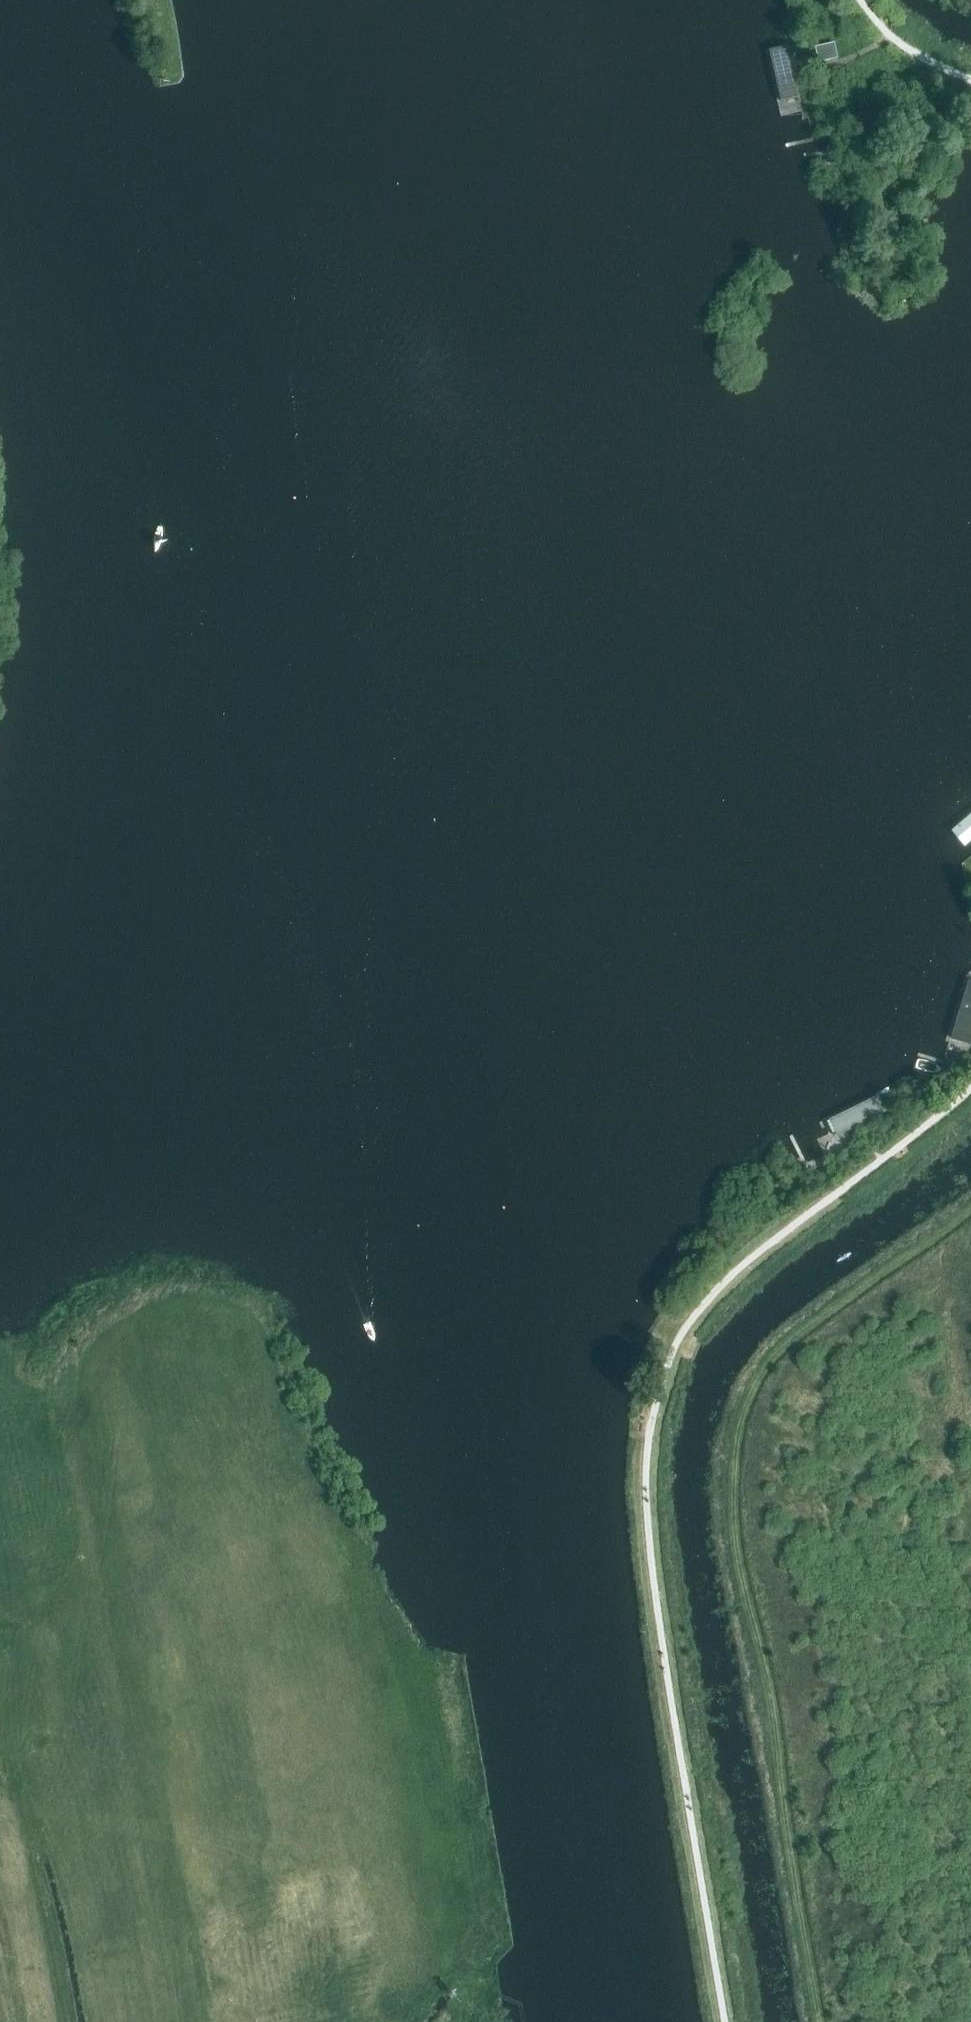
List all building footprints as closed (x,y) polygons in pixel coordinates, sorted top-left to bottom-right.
[(816,58),(824,57),(822,45),(814,46),(816,58)] [(783,55),(762,59),(774,117),(795,113),(783,55)] [(946,840),(960,854),(970,843),(970,814),(946,840)] [(956,1044),(970,1048),(970,1047),(970,992),(956,1044)] [(876,1103),(822,1128),(829,1142),(882,1117),(876,1103)] [(903,1122),(898,1112),(891,1116),(895,1125),(903,1122)]
